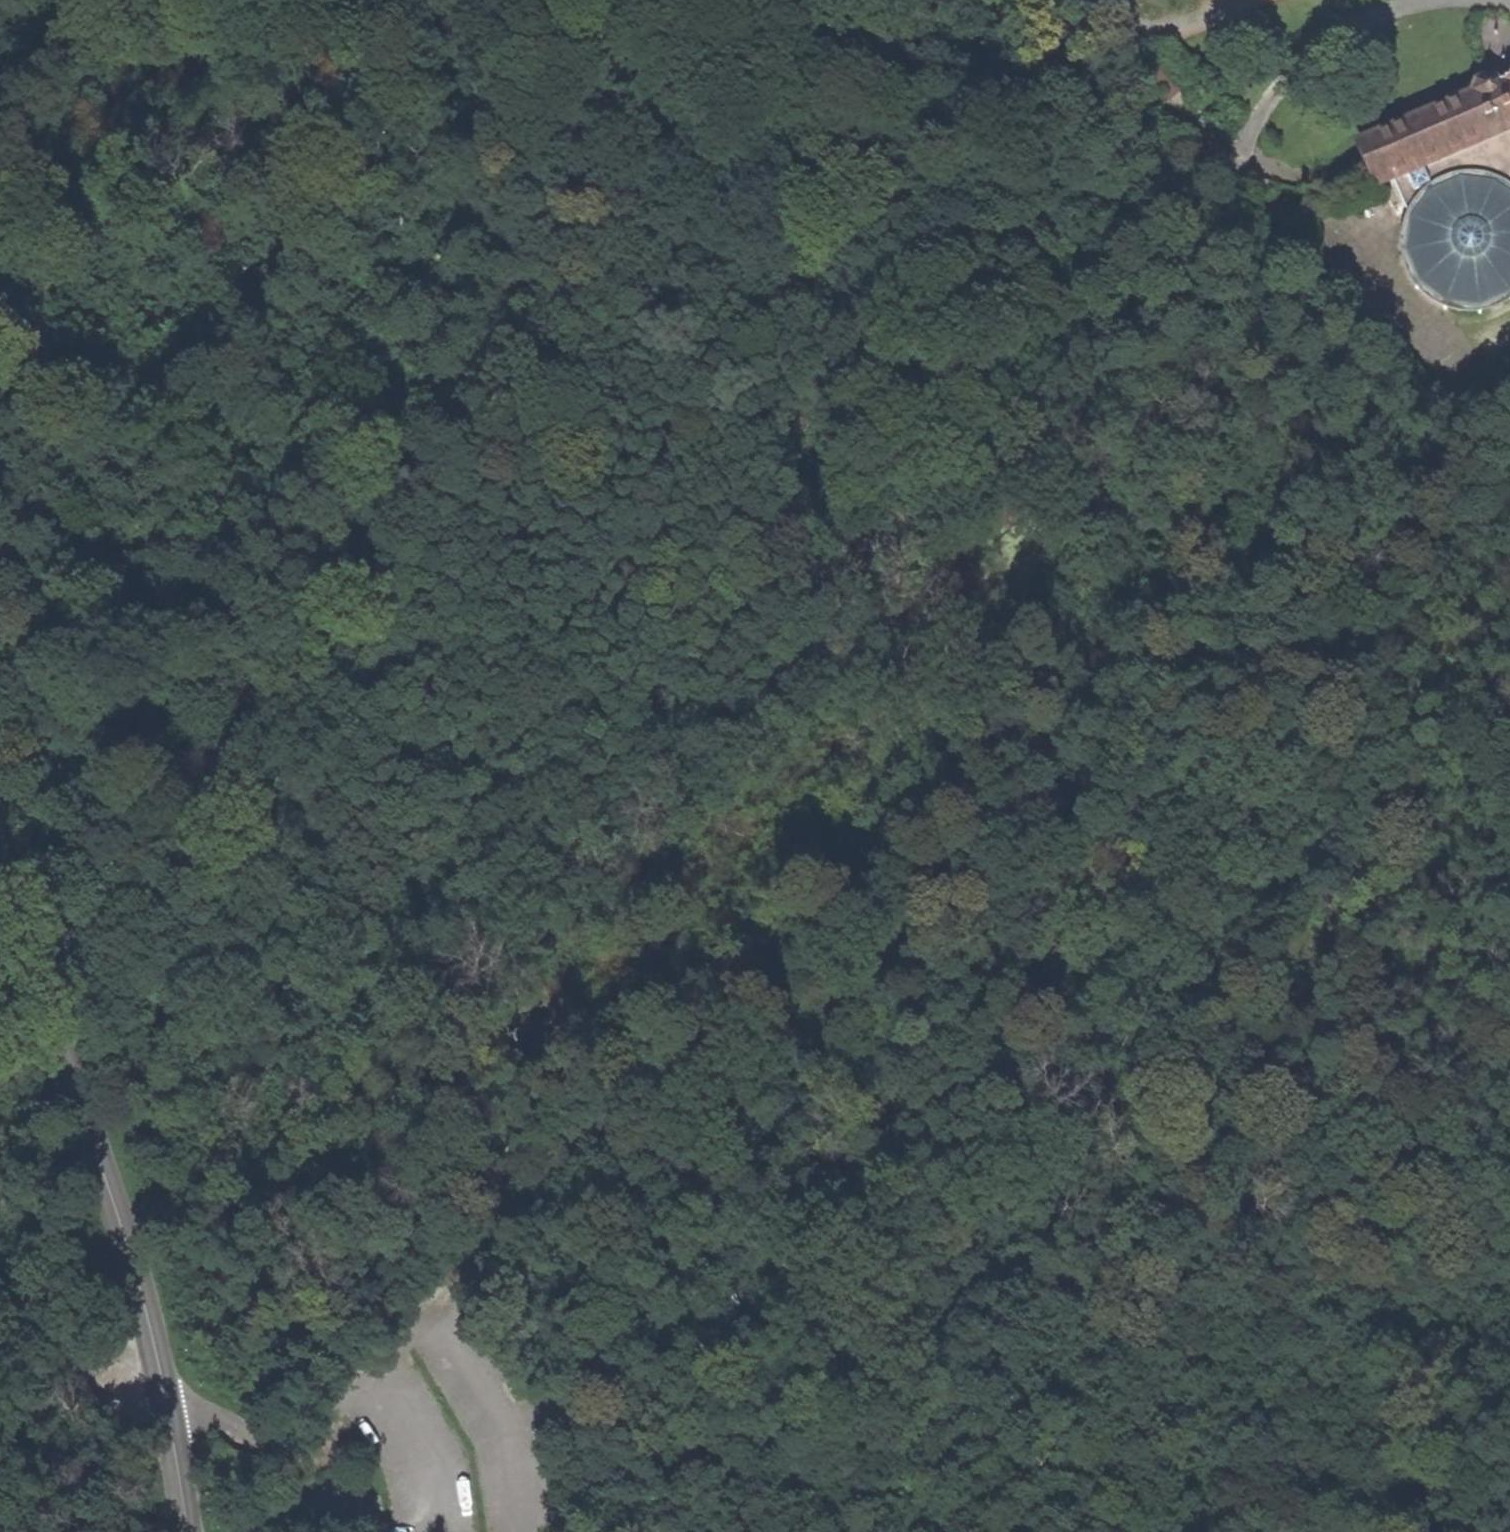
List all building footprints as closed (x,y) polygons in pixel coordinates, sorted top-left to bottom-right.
[(1497,73),(1509,69),(1509,40),(1503,18),(1482,24),(1497,73)] [(1169,69),(1148,78),(1158,103),(1180,94),(1169,69)] [(1407,235),(1407,258),(1412,271),(1421,288),(1437,304),(1448,310),(1463,314),(1483,312),(1503,307),(1509,301),(1509,82),(1496,88),(1485,81),(1473,86),(1471,100),(1448,109),(1360,146),(1378,190),(1394,183),(1407,217),(1407,235)]
